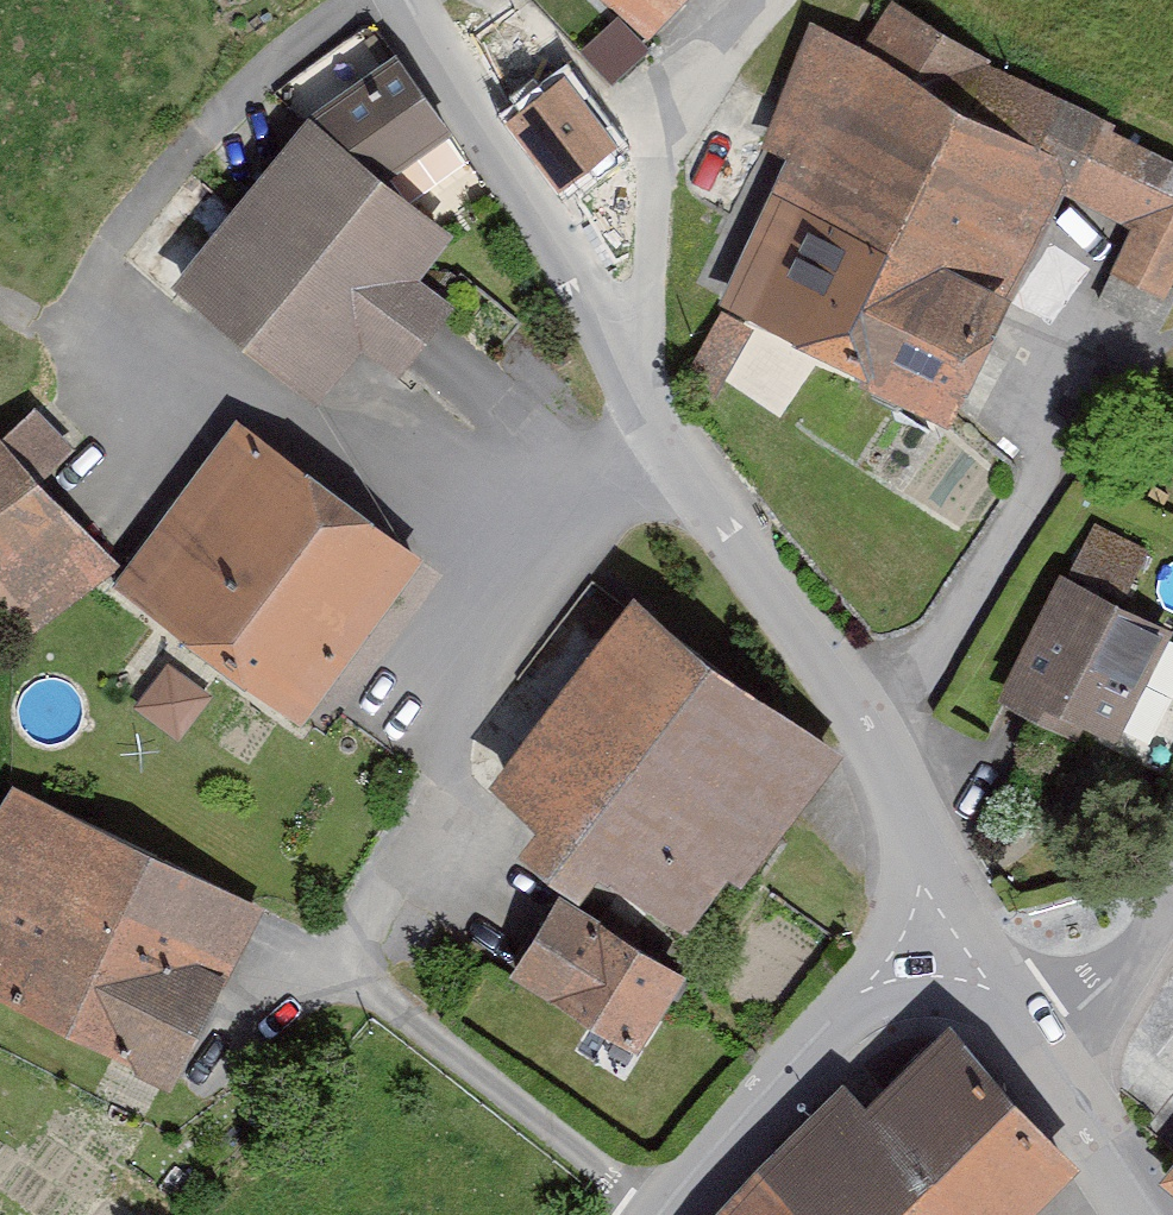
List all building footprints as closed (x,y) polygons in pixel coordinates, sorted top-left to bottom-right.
[(658,23),(679,0),(632,0),(658,23)] [(579,49),(610,84),(651,49),(620,14),(579,49)] [(741,291),(976,396),(1028,282),(996,268),(1040,170),(1059,128),(996,100),(828,24),(780,131),(808,144),(741,291)] [(397,47),(310,110),(386,171),(453,128),(397,47)] [(1040,170),(1138,214),(1114,266),(1172,292),(1172,135),(1013,64),(996,100),(1059,128),(1040,170)] [(565,69),(504,115),(558,187),(619,141),(565,69)] [(418,271),(454,226),(386,171),(310,110),(171,280),(317,398),(361,344),(398,374),(456,302),(418,271)] [(0,428),(0,602),(29,635),(117,557),(42,473),(73,445),(36,404),(4,432),(0,428)] [(423,553),(238,415),(114,581),(300,718),(423,553)] [(1096,517),(1072,568),(1128,594),(1152,542),(1096,517)] [(1162,628),(1068,581),(1017,683),(1111,730),(1162,628)] [(742,881),(843,746),(633,589),(490,779),(539,816),(518,843),(579,889),(599,862),(686,927),(728,871),(742,881)] [(132,704),(178,739),(211,695),(165,661),(132,704)] [(268,893),(22,777),(0,824),(0,966),(190,1056),(268,893)] [(637,1047),(686,967),(558,889),(509,969),(637,1047)] [(1077,1164),(955,1017),(866,1103),(841,1079),(756,1169),(719,1214),(1026,1214),(1077,1164)] [(1172,1182),(1172,1161),(1163,1173),(1172,1182)]
